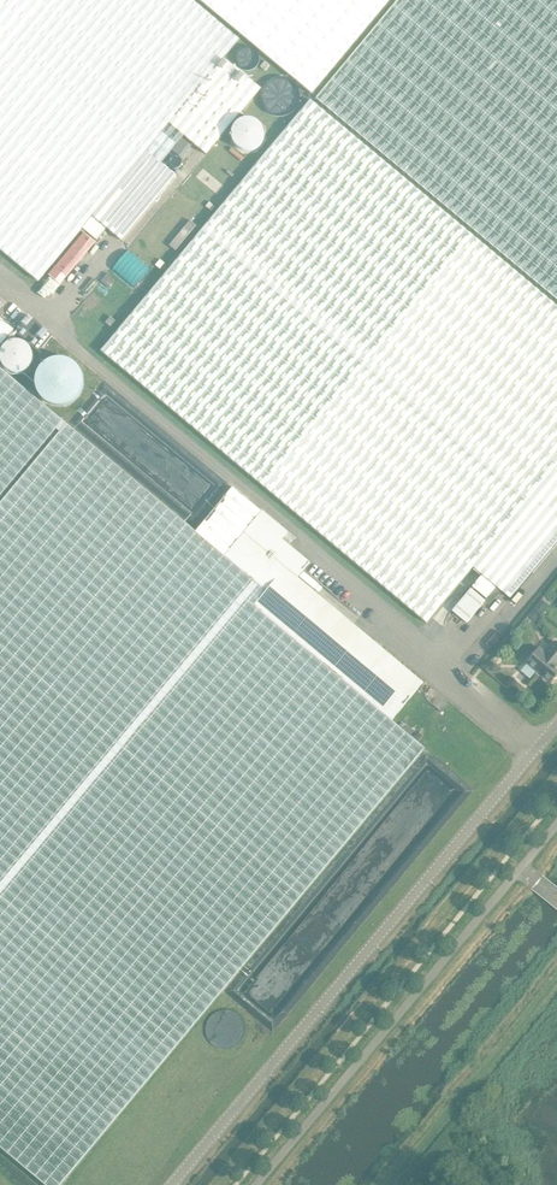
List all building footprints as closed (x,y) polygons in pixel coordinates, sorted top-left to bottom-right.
[(185,136),(174,151),(182,157),(193,143),(206,154),(254,98),(261,89),(224,58),(239,39),(192,0),(0,0),(0,249),(38,281),(82,228),(96,240),(107,228),(122,241),(176,175),(162,163),(184,136),(185,136)] [(310,92),(312,94),(390,0),(200,0),(310,92)] [(316,98),(556,300),(556,0),(398,0),(316,98)] [(473,567),(556,467),(556,306),(310,100),(101,350),(427,623),(473,567)] [(191,220),(170,245),(176,250),(196,225),(191,220)] [(60,285),(96,242),(84,232),(48,275),(60,285)] [(112,269),(135,288),(150,269),(128,251),(112,269)] [(15,332),(40,351),(53,334),(28,314),(15,332)] [(110,327),(115,321),(110,317),(105,323),(110,327)] [(14,329),(0,318),(0,346),(14,329)] [(67,424),(0,368),(0,496),(57,428),(60,431),(67,424)] [(67,424),(60,431),(0,504),(0,1147),(46,1184),(60,1184),(419,754),(425,748),(392,720),(257,607),(269,592),(225,556),(262,511),(233,487),(196,532),(188,524),(67,424)] [(473,567),(474,568),(473,570),(479,575),(481,574),(482,575),(472,587),(487,599),(497,587),(510,598),(556,542),(556,467),(473,567)] [(225,556),(269,592),(257,607),(392,720),(423,682),(298,577),(310,563),(282,540),(288,532),(263,511),(262,511),(225,556)] [(471,589),(452,611),(467,623),(485,601),(471,589)] [(550,606),(541,599),(528,615),(536,622),(550,606)] [(527,663),(550,683),(553,679),(556,679),(556,678),(556,643),(555,641),(546,653),(540,648),(527,663)]
